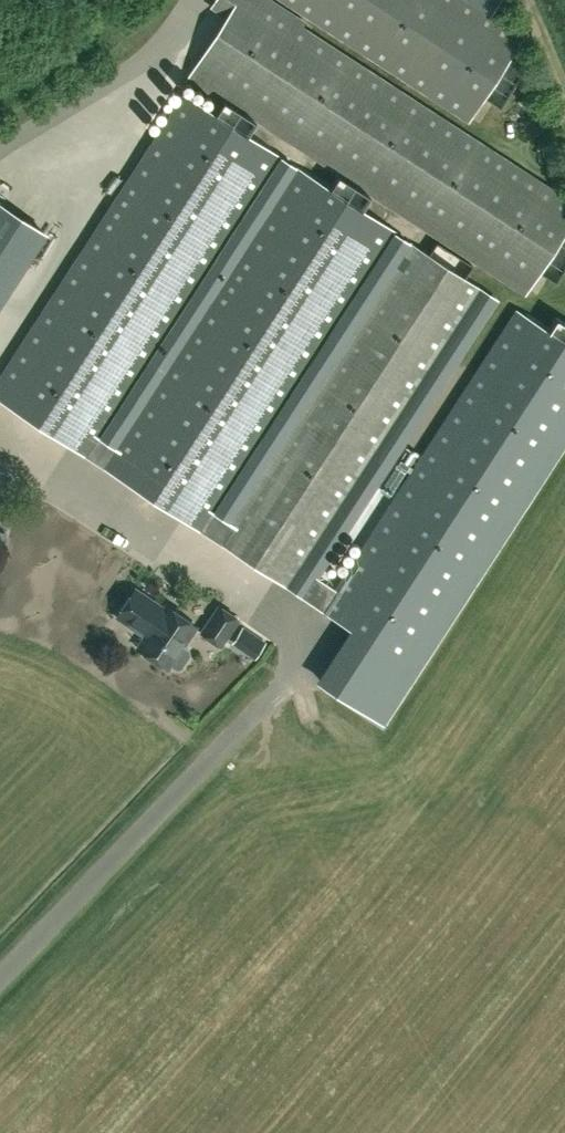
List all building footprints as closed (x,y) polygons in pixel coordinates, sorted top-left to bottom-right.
[(303,27),(306,22),(272,0),(214,0),(210,7),(226,17),(184,81),(242,119),(245,114),(526,296),(541,273),(556,283),(564,268),(564,196),(303,27)] [(469,121),(484,97),(500,108),(524,72),(507,62),(523,38),(465,0),(283,0),(469,121)] [(287,587),(480,290),(412,246),(231,524),(212,512),(394,233),(300,171),(118,450),(100,438),(281,159),(187,98),(0,385),(0,400),(287,587)] [(48,235),(0,204),(0,309),(48,235)] [(308,597),(365,634),(330,686),(385,723),(564,427),(564,343),(507,307),(325,588),(318,583),(308,597)] [(136,587),(115,618),(144,637),(137,648),(167,667),(168,665),(176,670),(181,669),(190,655),(189,650),(182,645),(195,625),(167,607),(136,587)] [(201,632),(219,644),(237,619),(218,606),(201,632)]
